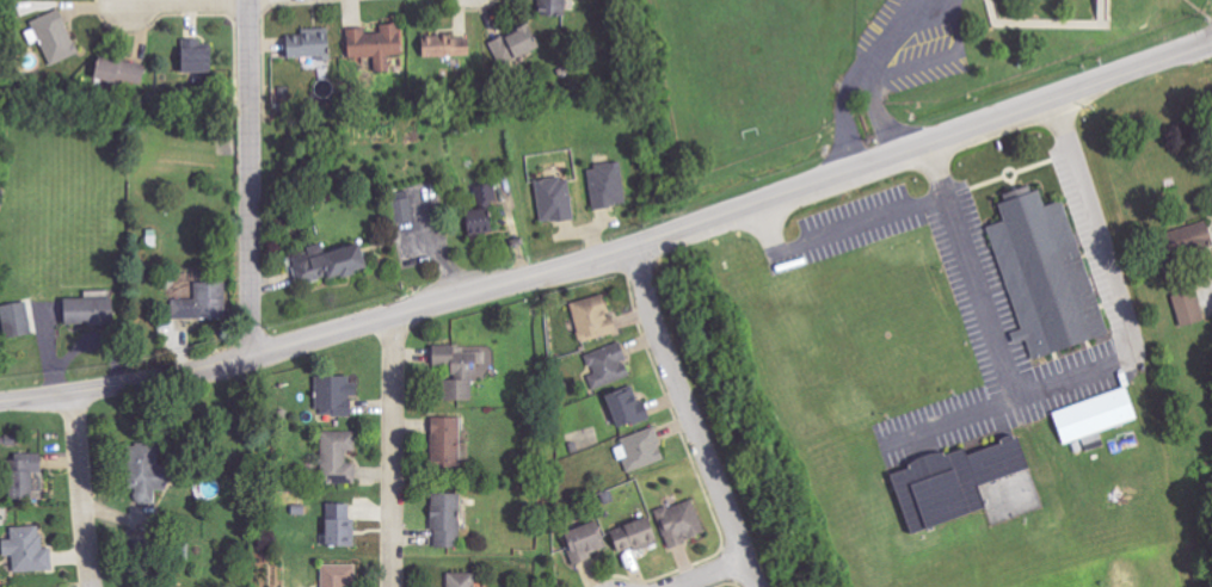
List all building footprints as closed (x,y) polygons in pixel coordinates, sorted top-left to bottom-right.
[(538,15),(565,15),(566,0),(538,0),(538,15)] [(50,66),(79,55),(62,9),(33,20),(50,66)] [(541,46),(530,22),(491,41),(503,65),(541,46)] [(374,57),(375,72),(388,71),(388,55),(403,55),(402,24),(378,24),(378,29),(346,30),(347,57),(374,57)] [(284,37),(285,59),(333,57),(331,28),(301,29),(301,36),(284,37)] [(470,37),(421,36),(420,56),(470,57),(470,37)] [(181,49),(182,73),(212,72),(211,48),(181,49)] [(93,78),(142,87),(146,65),(97,56),(93,78)] [(589,166),(593,208),(625,205),(621,162),(589,166)] [(573,219),(569,177),(536,180),(541,223),(573,219)] [(476,186),(480,208),(463,211),(467,235),(488,232),(484,201),(498,199),(495,183),(476,186)] [(1046,208),(1060,203),(1108,330),(1034,358),(1026,338),(1015,342),(1010,330),(1025,326),(988,224),(1003,218),(1001,200),(1020,189),(1039,187),(1046,208)] [(393,201),(397,223),(415,220),(411,198),(393,201)] [(1211,244),(1208,224),(1155,232),(1158,253),(1211,244)] [(358,242),(325,250),(324,246),(289,255),(297,286),(364,270),(358,242)] [(173,319),(226,317),(225,281),(195,282),(195,298),(172,299),(173,319)] [(1171,294),(1181,327),(1204,320),(1194,287),(1171,294)] [(571,303),(581,342),(616,334),(606,294),(571,303)] [(62,298),(63,325),(114,323),(113,296),(62,298)] [(0,306),(7,339),(33,334),(27,301),(0,306)] [(595,389),(632,378),(622,343),(587,353),(593,374),(590,375),(595,389)] [(472,400),(471,376),(496,375),(496,347),(462,348),(461,345),(430,346),(431,365),(450,365),(450,379),(443,379),(443,401),(472,400)] [(352,376),(316,376),(315,414),(351,415),(352,376)] [(632,422),(633,426),(650,420),(636,384),(605,395),(617,428),(632,422)] [(1054,409),(1065,444),(1139,419),(1127,384),(1054,409)] [(460,417),(431,418),(432,473),(461,473),(460,417)] [(621,438),(624,446),(618,448),(626,473),(667,460),(656,427),(621,438)] [(356,484),(357,463),(348,463),(348,451),(356,451),(357,432),(322,431),(321,483),(356,484)] [(891,468),(913,532),(989,505),(980,481),(1029,464),(1017,431),(968,447),(966,441),(891,468)] [(1,437),(1,446),(19,445),(19,436),(1,437)] [(157,503),(156,444),(128,444),(128,504),(157,503)] [(41,453),(7,454),(8,499),(33,499),(33,473),(42,473),(41,453)] [(432,548),(459,548),(458,493),(431,494),(432,548)] [(706,534),(693,498),(656,512),(669,547),(706,534)] [(355,547),(355,518),(350,517),(350,504),(324,504),(324,547),(355,547)] [(618,554),(633,547),(636,553),(659,542),(647,517),(609,534),(618,554)] [(605,548),(594,521),(562,533),(575,565),(593,558),(591,553),(605,548)] [(53,548),(43,549),(42,526),(11,527),(11,539),(2,540),(2,556),(13,556),(13,572),(53,571),(53,548)] [(127,572),(149,573),(150,540),(127,540),(127,572)] [(350,584),(356,585),(356,565),(322,564),(322,586),(350,586),(350,584)] [(474,573),(447,574),(447,586),(474,586),(474,573)]
